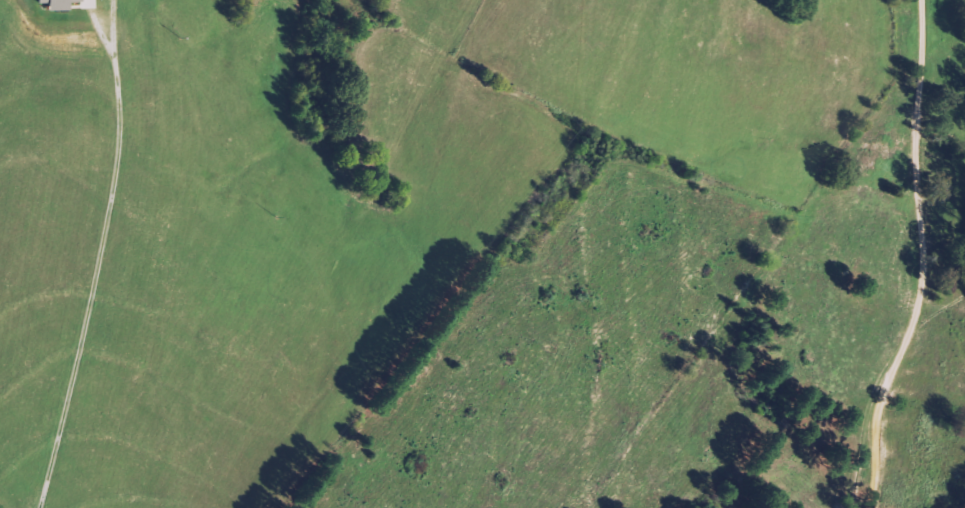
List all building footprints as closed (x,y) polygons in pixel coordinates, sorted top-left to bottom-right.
[(41,4),(52,3),(52,11),(73,10),(73,3),(87,2),(86,0),(41,0),(41,4)]
